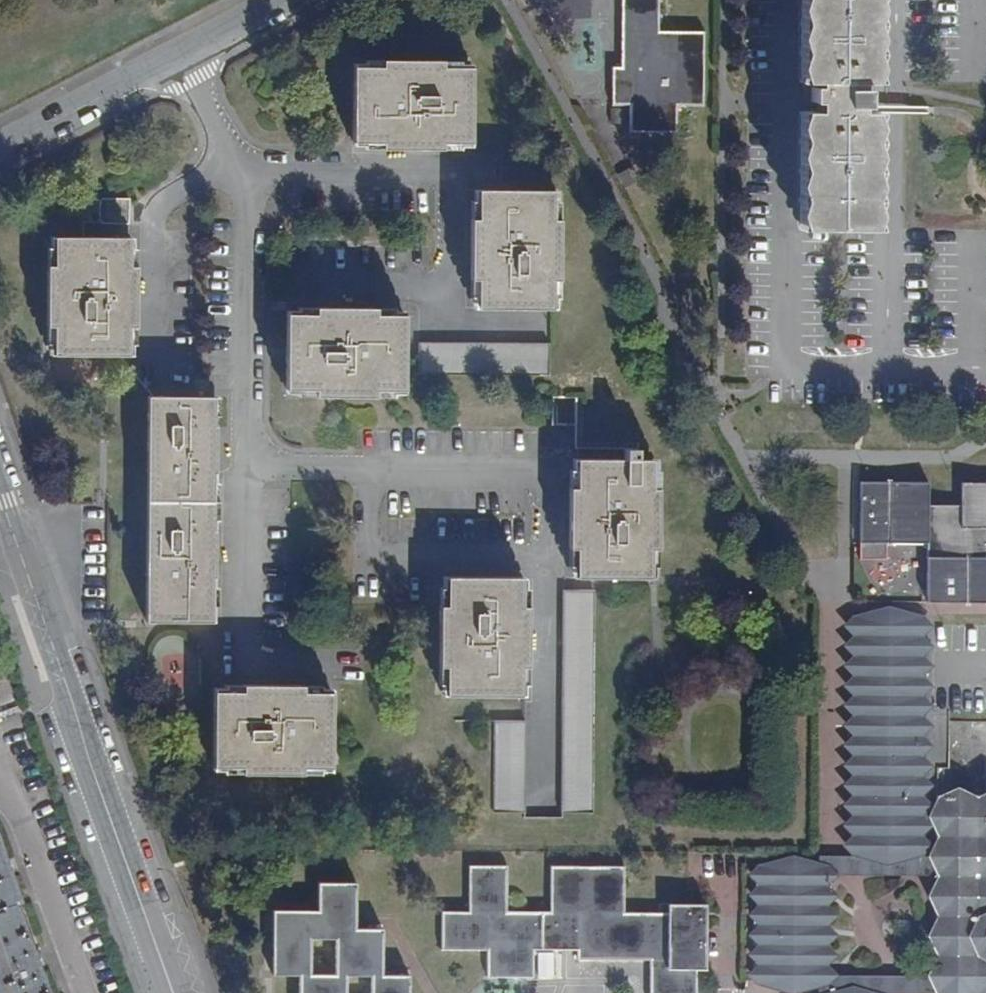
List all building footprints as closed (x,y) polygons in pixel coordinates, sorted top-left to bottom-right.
[(620,67),(613,67),(612,104),(629,105),(629,132),(675,133),(676,105),(702,106),(703,32),(658,31),(658,0),(621,0),(620,67)] [(805,82),(816,82),(816,87),(809,87),(809,102),(816,102),(816,111),(803,111),(803,229),(872,228),(872,112),(860,112),(860,105),(866,105),(866,88),(860,88),(860,82),(874,82),(874,0),(805,0),(805,82)] [(384,67),(353,67),(352,142),(383,143),(383,149),(442,150),(442,143),(472,143),(473,68),(443,68),(443,59),(384,59),(384,67)] [(476,279),(476,309),(551,309),(551,279),(557,279),(557,220),(550,220),(550,191),(477,191),(476,220),(468,220),(468,279),(476,279)] [(128,199),(98,200),(98,222),(128,222),(128,199)] [(52,325),(52,355),(127,356),(127,325),(134,325),(134,266),(127,266),(127,236),(53,236),(52,265),(44,265),(44,325),(52,325)] [(316,316),(286,316),(286,390),(315,390),(315,397),(374,397),(374,390),(403,391),(403,317),(374,317),(374,309),(316,308),(316,316)] [(548,345),(418,345),(418,375),(548,375),(548,345)] [(212,397),(147,397),(145,622),(210,622),(210,578),(213,578),(213,532),(211,532),(211,473),(214,473),(214,426),(212,426),(212,397)] [(623,460),(576,459),(575,489),(567,489),(567,548),(574,548),(574,577),(649,579),(649,549),(656,549),(657,488),(650,488),(650,460),(636,460),(636,449),(623,448),(623,460)] [(864,537),(864,554),(886,554),(885,542),(885,537),(927,538),(927,543),(925,601),(985,602),(985,483),(960,483),(960,507),(927,506),(927,482),(865,482),(864,537)] [(445,665),(444,695),(518,696),(519,666),(525,666),(526,608),(519,608),(520,578),(446,578),(446,607),(437,606),(436,665),(445,665)] [(590,813),(592,591),(561,590),(559,813),(590,813)] [(864,615),(923,616),(888,608),(851,616),(864,615)] [(864,615),(851,616),(849,848),(862,848),(864,615)] [(921,856),(923,616),(864,615),(862,848),(869,855),(921,856)] [(243,692),(213,692),(213,767),(243,768),(243,774),(302,774),(302,767),(332,767),(332,693),(303,692),(303,684),(243,684),(243,692)] [(524,721),(494,721),(492,812),(523,813),(524,721)] [(936,795),(935,856),(935,866),(935,873),(935,977),(935,992),(985,992),(985,795),(936,795)] [(0,851),(0,992),(46,992),(14,902),(18,900),(0,851)] [(921,856),(869,855),(849,855),(816,855),(816,912),(815,992),(935,992),(935,977),(828,977),(827,872),(935,873),(935,866),(935,856),(921,856)] [(755,865),(755,913),(815,913),(815,866),(755,865)] [(694,969),(693,933),(705,933),(705,904),(668,904),(668,914),(624,914),(624,867),(551,867),(551,912),(506,912),(506,866),(469,866),(468,912),(440,912),(440,949),(485,949),(485,977),(531,977),(531,949),(577,949),(577,960),(650,960),(650,992),(694,992),(694,969)] [(407,975),(381,976),(381,929),(355,929),(355,884),(317,883),(317,910),(273,910),(272,975),(298,975),(298,992),(346,992),(346,976),(369,976),(369,992),(407,992),(407,975)] [(814,986),(815,913),(755,913),(754,985),(814,986)] [(693,933),(694,969),(706,969),(705,933),(693,933)]
